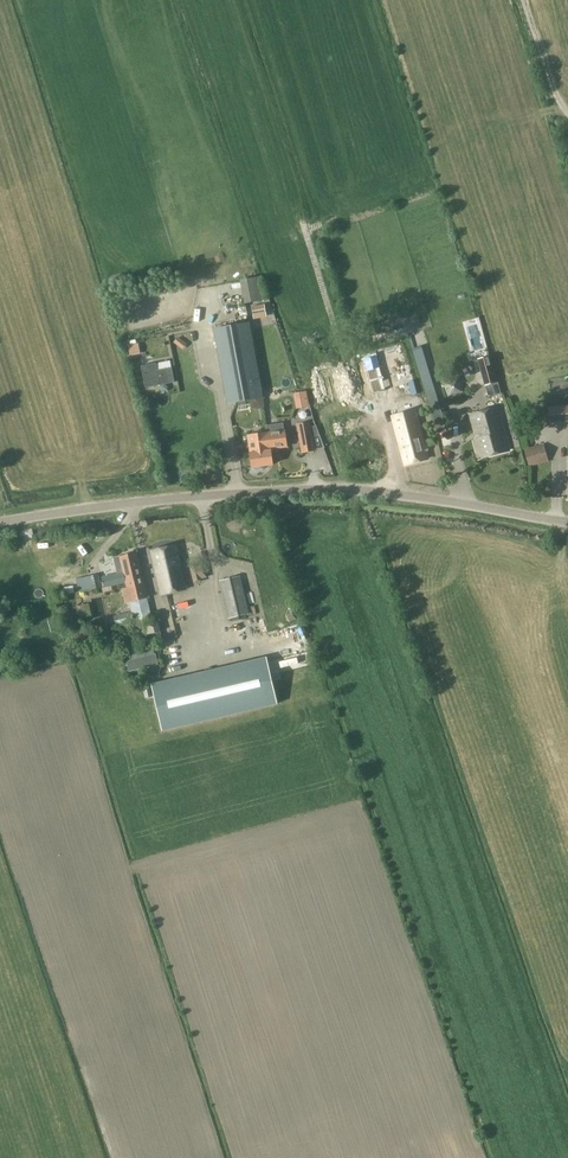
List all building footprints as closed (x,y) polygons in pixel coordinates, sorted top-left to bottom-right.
[(259,277),(241,280),(246,303),(263,300),(259,277)] [(213,329),(227,404),(263,398),(249,322),(213,329)] [(181,348),(185,342),(179,337),(174,342),(181,348)] [(129,345),(131,356),(141,354),(139,343),(129,345)] [(413,348),(418,366),(418,367),(427,365),(421,346),(413,348)] [(478,359),(486,386),(496,383),(489,356),(478,359)] [(146,388),(175,382),(172,368),(158,370),(156,363),(142,366),(146,388)] [(430,376),(422,378),(432,412),(441,410),(437,398),(430,376)] [(294,393),(297,409),(309,407),(306,391),(294,393)] [(345,425),(343,425),(345,435),(348,434),(350,444),(365,440),(362,428),(368,426),(363,407),(352,410),(352,413),(343,415),(345,425)] [(549,409),(550,415),(550,423),(567,421),(567,407),(549,409)] [(479,458),(509,450),(497,408),(471,415),(478,440),(475,441),(479,458)] [(392,416),(405,465),(429,458),(416,410),(392,416)] [(310,422),(297,424),(303,452),(315,450),(313,437),(320,435),(317,426),(311,427),(310,422)] [(282,425),(266,427),(267,432),(268,432),(270,449),(271,449),(287,447),(287,445),(288,444),(288,440),(286,439),(285,430),(283,431),(282,425)] [(254,434),(248,435),(253,467),(254,467),(256,468),(261,468),(262,466),(273,464),(271,449),(270,449),(268,432),(267,432),(262,433),(262,431),(254,432),(254,434)] [(529,467),(549,461),(544,444),(524,449),(529,467)] [(152,550),(162,594),(186,589),(176,545),(152,550)] [(118,574),(102,577),(104,587),(126,582),(125,578),(134,575),(135,579),(142,577),(136,553),(135,553),(133,551),(129,552),(128,555),(114,558),(118,574)] [(198,563),(191,565),(195,582),(202,581),(201,577),(206,576),(203,565),(198,567),(198,563)] [(89,576),(92,588),(102,586),(99,574),(89,576)] [(128,588),(124,589),(127,602),(131,601),(133,612),(147,609),(146,604),(147,604),(146,597),(147,597),(142,577),(135,579),(134,575),(125,578),(126,582),(128,588)] [(248,613),(240,576),(220,581),(229,617),(248,613)] [(81,620),(91,618),(88,603),(78,605),(81,620)] [(142,635),(160,630),(157,616),(138,621),(142,635)] [(134,658),(128,660),(130,670),(159,663),(156,653),(154,645),(133,650),(134,658)] [(267,657),(152,684),(163,730),(278,704),(267,657)]
